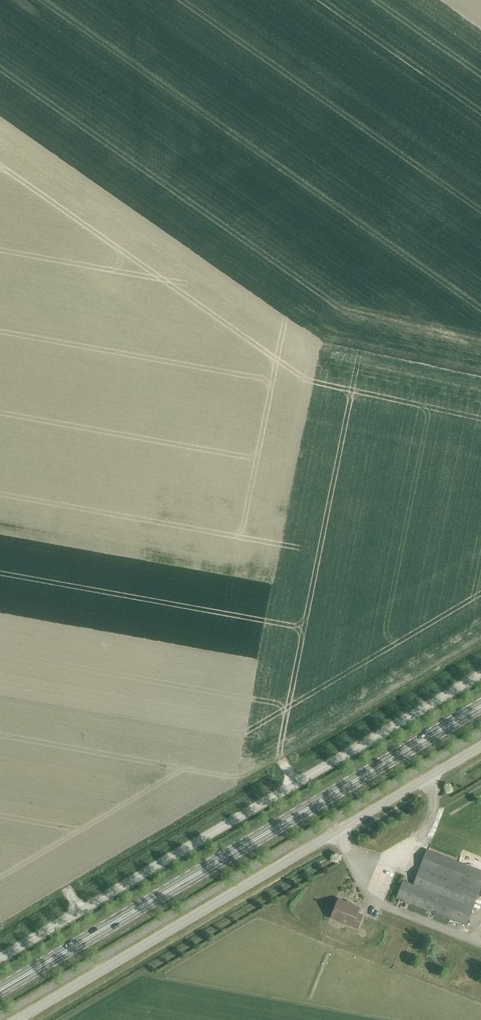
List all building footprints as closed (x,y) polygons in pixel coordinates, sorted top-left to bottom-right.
[(480,886),(480,871),(427,850),(413,885),(403,881),(396,898),(466,925),(480,886)] [(360,907),(338,899),(330,918),(357,929),(363,915),(357,913),(360,907)]
